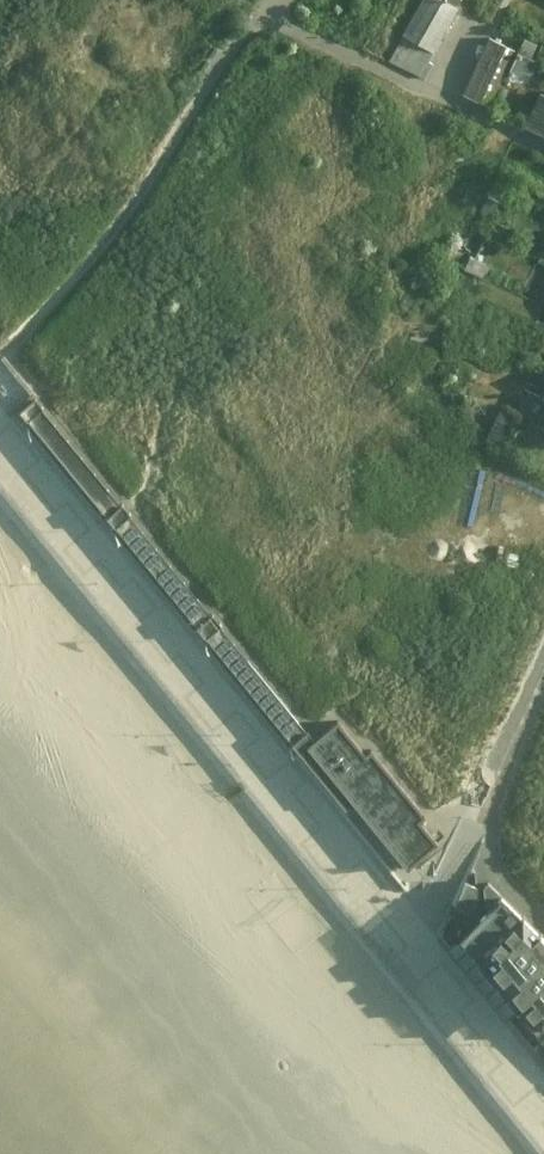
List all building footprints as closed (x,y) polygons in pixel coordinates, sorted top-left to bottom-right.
[(443,0),(426,0),(397,60),(430,76),(462,9),(443,0)] [(494,104),(518,50),(491,38),(467,92),(494,104)] [(533,71),(537,58),(520,52),(515,64),(533,71)] [(529,127),(543,134),(543,94),(529,127)] [(39,396),(24,408),(27,411),(115,519),(206,630),(301,746),(304,750),(319,738),(315,733),(221,618),(130,507),(42,399),(39,396)] [(505,403),(491,433),(506,440),(520,410),(505,403)] [(359,801),(412,866),(443,841),(424,817),(430,812),(377,748),(370,754),(367,751),(342,720),(319,738),(304,750),(351,807),(359,801)] [(470,880),(459,903),(474,910),(491,889),(470,880)] [(459,954),(536,1039),(543,1032),(543,930),(515,899),(496,882),(491,889),(474,910),(470,915),(453,936),(459,954)]
